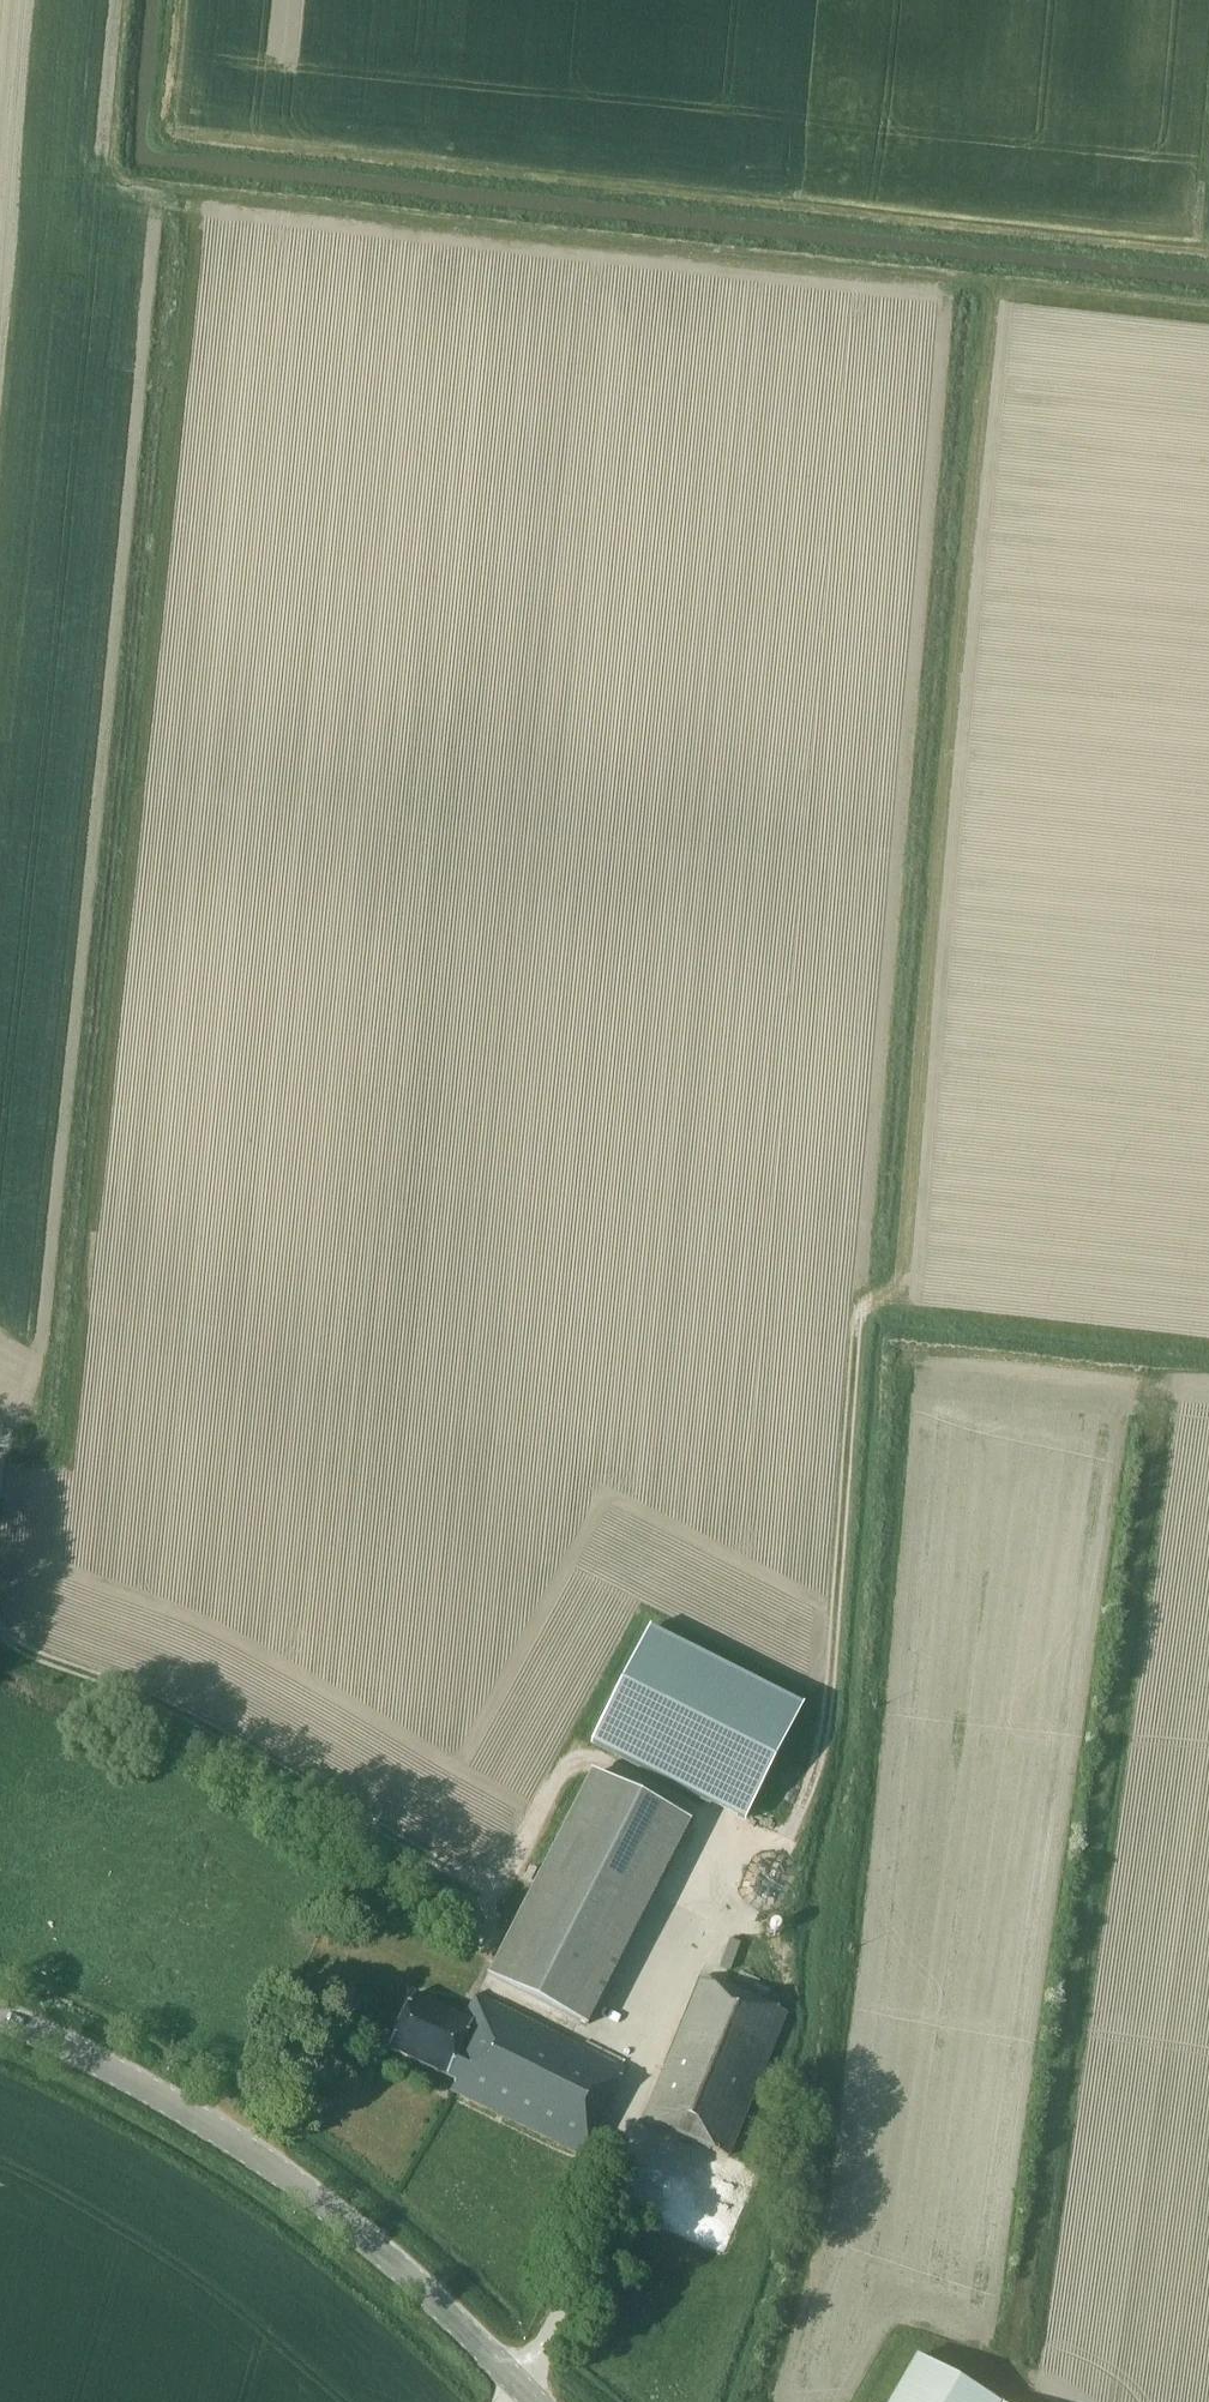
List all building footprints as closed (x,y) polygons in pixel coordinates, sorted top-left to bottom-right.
[(647,1632),(593,1739),(747,1818),(801,1710),(647,1632)] [(588,2022),(596,2005),(692,1816),(591,1767),(486,1971),(588,2022)] [(735,1972),(747,1946),(736,1941),(724,1968),(735,1972)] [(728,2157),(786,2013),(701,1978),(642,2121),(728,2157)] [(766,1999),(770,1990),(755,1983),(751,1992),(766,1999)] [(625,2069),(500,2005),(477,1993),(465,2019),(414,1994),(387,2048),(456,2081),(450,2091),(582,2156),(625,2069)] [(891,2401),(994,2401),(917,2357),(891,2401)]
